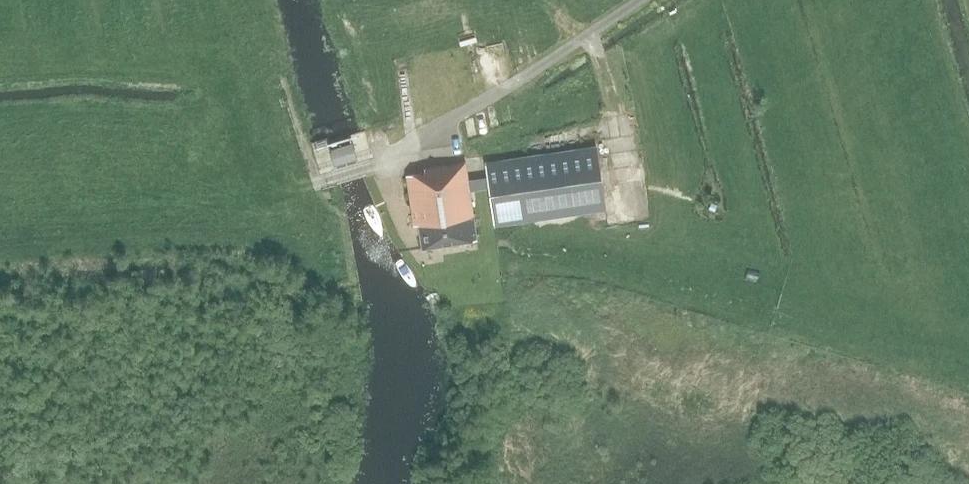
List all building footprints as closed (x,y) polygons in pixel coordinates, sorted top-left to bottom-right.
[(334,166),(357,158),(352,143),(329,149),(334,166)] [(486,179),(466,182),(468,193),(487,190),(493,228),(605,211),(595,146),(483,163),(486,179)] [(422,167),(404,169),(411,220),(416,219),(419,243),(473,235),(468,193),(466,182),(463,157),(462,153),(452,155),(453,159),(422,163),(422,167)]
